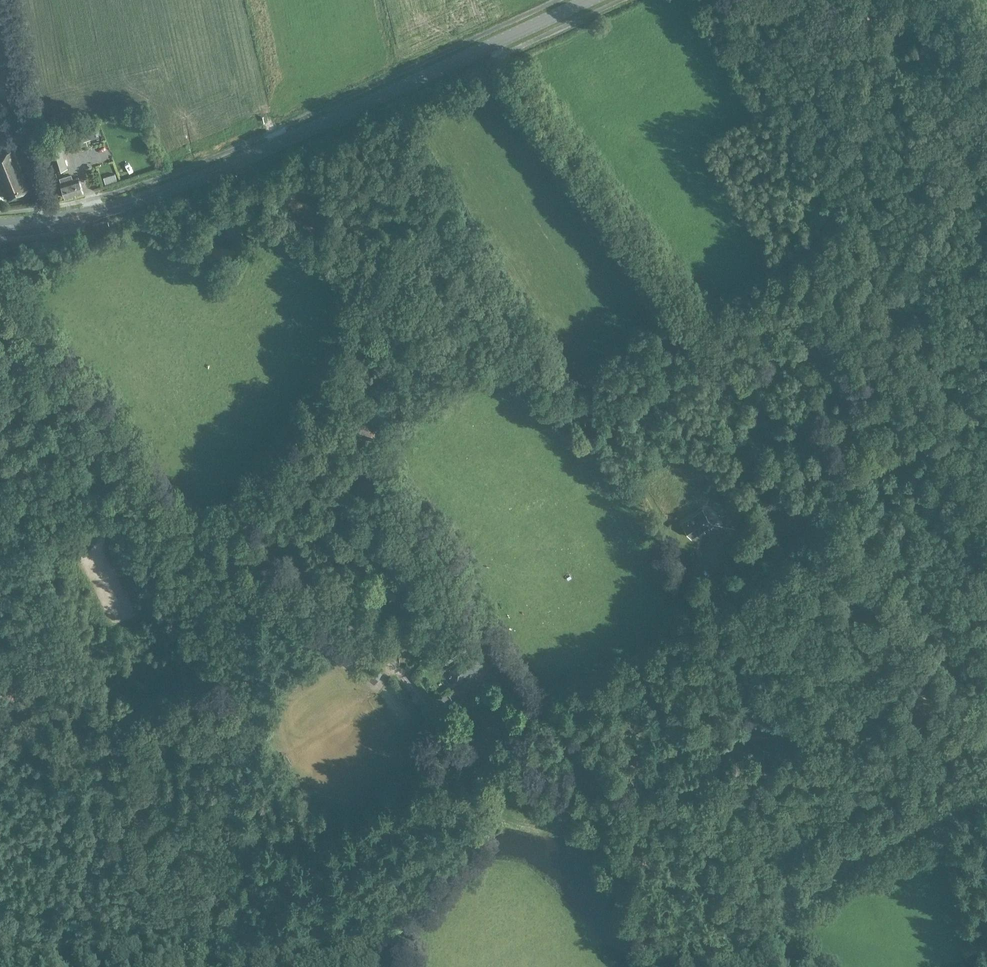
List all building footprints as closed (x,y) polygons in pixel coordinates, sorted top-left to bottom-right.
[(78,128),(77,128),(80,142),(81,142),(87,140),(88,140),(87,138),(84,126),(78,128)] [(48,143),(56,170),(67,167),(60,140),(48,143)] [(25,183),(12,151),(0,156),(0,179),(7,198),(32,188),(30,181),(25,183)] [(90,167),(97,166),(93,155),(87,157),(90,167)] [(117,180),(115,173),(106,176),(108,183),(117,180)] [(62,182),(65,196),(83,192),(79,177),(69,180),(68,175),(61,177),(62,182)] [(709,578),(707,580),(710,586),(712,585),(719,581),(715,575),(709,578)] [(486,620),(480,611),(474,615),(480,624),(486,620)] [(472,623),(471,624),(466,628),(472,638),(479,633),(472,623)]
